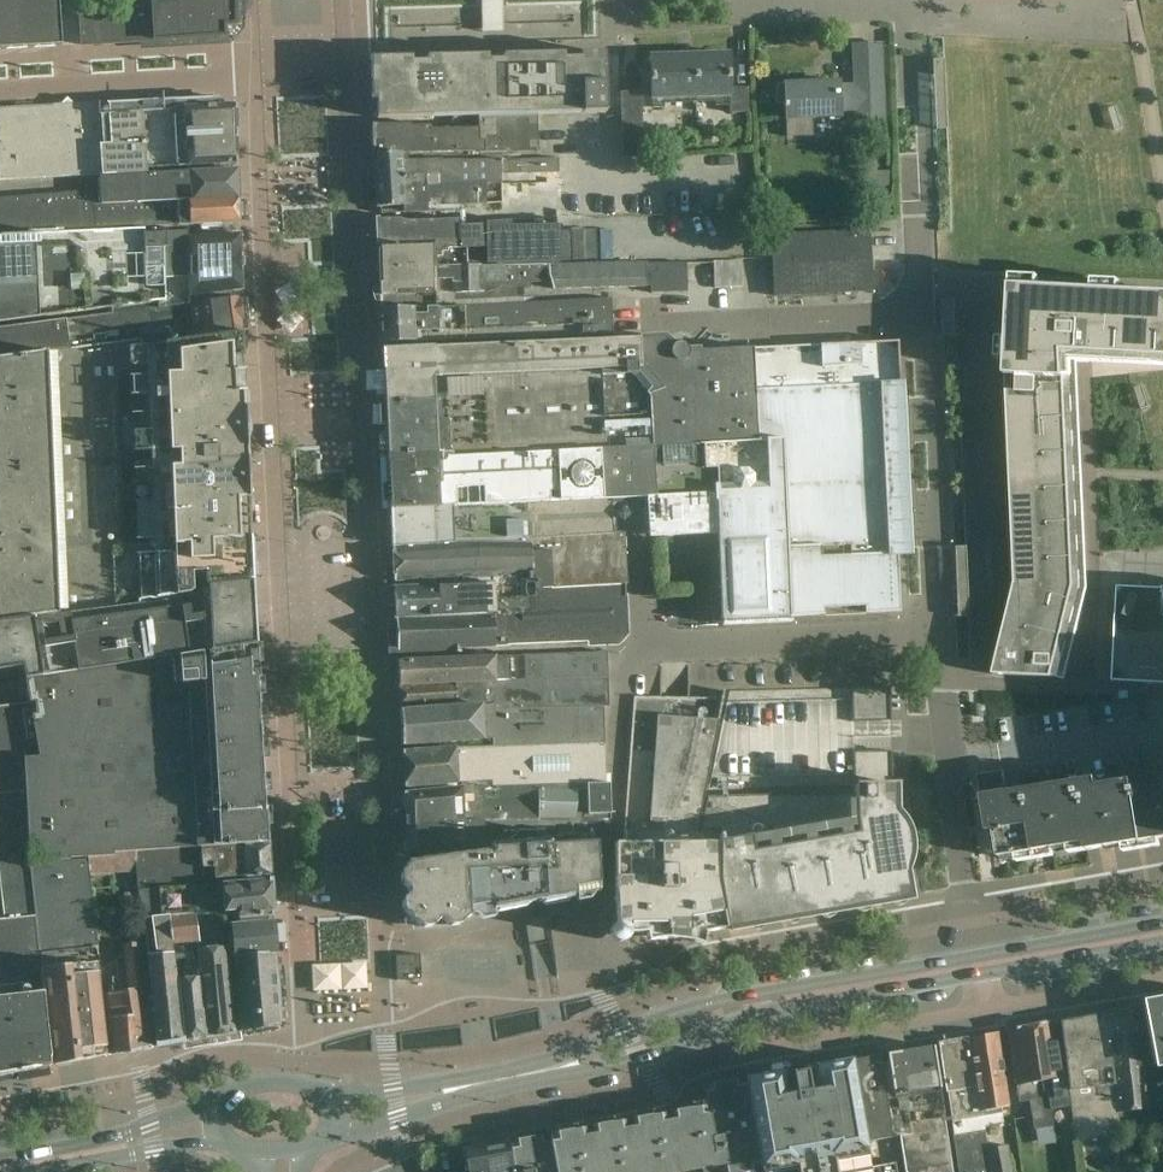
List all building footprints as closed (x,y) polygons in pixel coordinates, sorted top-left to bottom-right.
[(62,46),(58,0),(0,0),(0,49),(62,46)] [(227,36),(233,33),(236,25),(236,0),(167,0),(78,14),(80,45),(227,36)] [(501,27),(500,12),(485,13),(486,28),(501,27)] [(928,36),(957,672),(995,674),(1051,677),(1162,683),(1162,49),(928,36)] [(786,108),(786,119),(787,136),(813,135),(812,117),(841,116),(841,112),(855,112),(856,122),(885,121),(882,43),(853,45),(854,85),(840,85),(840,82),(778,84),(778,86),(777,102),(782,106),(782,108),(786,108)] [(373,80),(374,118),(377,118),(453,116),(538,114),(607,112),(606,54),(390,58),(390,61),(391,61),(391,66),(378,80),(373,80)] [(730,54),(695,55),(696,97),(715,96),(716,106),(729,105),(729,113),(750,112),(749,87),(731,88),(730,54)] [(696,97),(695,55),(650,56),(651,90),(621,91),(622,112),(623,158),(643,157),(642,109),(665,108),(664,98),(696,97)] [(237,105),(206,106),(206,99),(108,103),(108,110),(99,111),(99,107),(95,104),(0,109),(0,183),(0,181),(113,173),(113,174),(147,172),(147,168),(239,164),(237,105)] [(539,151),(538,114),(453,116),(454,129),(431,130),(430,126),(412,127),(412,124),(374,125),(372,125),(372,127),(374,156),(408,154),(502,152),(539,151)] [(408,154),(374,156),(375,178),(407,178),(407,184),(502,183),(502,174),(560,172),(559,159),(503,161),(502,152),(408,154)] [(100,175),(101,203),(239,196),(238,170),(147,174),(100,175)] [(888,172),(869,173),(869,187),(889,186),(888,172)] [(407,178),(375,178),(377,209),(404,208),(404,213),(428,212),(428,210),(464,209),(464,206),(487,205),(487,204),(503,203),(502,183),(407,184),(407,178)] [(97,229),(95,229),(94,205),(93,205),(92,191),(0,198),(0,236),(97,231),(97,229)] [(101,204),(94,205),(95,229),(97,229),(175,225),(176,227),(208,225),(208,224),(240,222),(239,196),(101,203),(101,204)] [(388,242),(389,243),(460,240),(459,225),(459,219),(408,222),(401,219),(377,220),(379,243),(388,242)] [(380,268),(548,265),(549,222),(523,221),(459,225),(460,240),(389,243),(389,244),(379,244),(380,268)] [(239,305),(239,298),(242,298),(240,235),(189,238),(189,231),(145,233),(145,228),(97,231),(0,236),(0,323),(122,308),(123,310),(119,314),(134,312),(135,319),(239,305)] [(595,230),(559,231),(560,262),(596,261),(595,230)] [(873,291),(869,230),(772,236),(775,297),(873,291)] [(742,261),(714,261),(715,288),(743,287),(742,261)] [(502,305),(524,302),(523,283),(551,282),(554,287),(554,290),(651,287),(651,293),(687,292),(686,263),(669,264),(669,263),(667,263),(667,264),(647,264),(647,263),(548,265),(380,268),(382,308),(502,305)] [(382,308),(383,344),(613,334),(612,299),(524,302),(502,305),(382,308)] [(119,314),(0,329),(0,358),(70,348),(141,339),(144,346),(242,333),(243,333),(239,305),(135,319),(134,312),(119,314)] [(0,358),(0,565),(17,562),(138,548),(189,547),(188,542),(251,536),(250,500),(248,449),(246,409),(246,408),(242,333),(144,346),(141,339),(70,348),(0,358)] [(650,537),(718,534),(722,626),(791,623),(791,617),(901,612),(898,553),(891,553),(883,386),(900,385),(898,342),(753,349),(753,348),(689,352),(688,348),(685,345),(679,344),(676,344),(673,346),(665,338),(640,340),(640,338),(383,348),(391,510),(392,510),(393,546),(453,543),(519,543),(519,538),(530,538),(626,533),(649,531),(650,537)] [(628,584),(626,533),(530,538),(519,538),(519,543),(453,543),(393,546),(394,581),(395,581),(534,576),(534,580),(535,590),(627,584),(628,584)] [(251,536),(188,542),(189,547),(138,548),(17,562),(0,565),(0,623),(23,620),(65,614),(167,601),(167,598),(195,595),(206,585),(254,581),(252,538),(251,538),(251,536)] [(505,581),(534,580),(534,576),(395,581),(396,617),(495,614),(496,614),(495,584),(505,584),(505,581)] [(628,614),(627,584),(535,590),(534,580),(505,581),(505,584),(495,584),(496,614),(495,614),(495,619),(617,614),(628,614)] [(0,623),(0,672),(23,670),(26,680),(257,645),(254,581),(206,585),(195,595),(167,598),(167,601),(65,614),(23,620),(0,623)] [(398,649),(398,650),(398,651),(406,651),(406,650),(419,649),(419,650),(449,649),(454,644),(460,649),(589,643),(594,638),(600,643),(619,642),(617,614),(495,619),(495,614),(396,617),(396,621),(399,621),(400,648),(398,649)] [(24,773),(26,790),(28,801),(28,806),(29,821),(29,837),(30,853),(30,863),(89,858),(137,856),(245,847),(246,848),(269,846),(264,775),(262,729),(257,645),(26,680),(30,703),(34,721),(36,738),(39,754),(22,758),(24,773)] [(608,677),(608,652),(407,661),(407,660),(399,661),(400,685),(490,681),(608,677)] [(495,704),(495,705),(495,711),(604,707),(609,707),(608,677),(490,681),(400,685),(402,709),(495,704)] [(891,705),(890,687),(730,691),(710,783),(700,830),(720,830),(718,880),(728,929),(908,898),(903,870),(907,862),(909,853),(909,844),(907,835),(904,827),(899,819),(893,813),(892,768),(883,768),(883,751),(853,752),(853,722),(882,722),(882,705),(891,705)] [(726,929),(726,928),(716,880),(716,831),(698,832),(725,691),(723,691),(722,698),(635,697),(624,844),(615,844),(615,890),(617,923),(614,925),(611,928),(610,932),(610,936),(612,939),(615,942),(619,943),(623,943),(626,941),(629,938),(630,934),(646,933),(648,942),(661,940),(674,940),(688,941),(689,935),(689,934),(690,934),(704,931),(703,933),(726,929)] [(34,721),(30,703),(0,707),(0,725),(34,721)] [(495,711),(495,705),(402,711),(403,734),(404,745),(493,739),(492,745),(605,743),(604,707),(495,711)] [(34,721),(0,725),(0,742),(36,738),(34,721)] [(36,738),(0,742),(0,759),(22,756),(22,758),(39,754),(36,738)] [(458,784),(471,782),(493,778),(493,785),(539,786),(606,783),(605,743),(492,745),(492,746),(463,747),(403,752),(406,788),(458,784)] [(22,758),(22,756),(0,759),(0,776),(24,773),(22,758)] [(1010,800),(1005,770),(1003,771),(1005,781),(982,784),(990,833),(996,832),(1000,858),(1087,844),(1087,847),(1162,835),(1162,775),(1010,800)] [(26,790),(24,773),(0,776),(0,793),(26,790)] [(406,794),(407,823),(463,817),(462,811),(498,811),(498,819),(540,819),(540,820),(539,786),(493,785),(493,778),(471,782),(470,787),(406,794)] [(447,853),(411,858),(411,863),(407,863),(411,922),(414,922),(420,927),(461,924),(465,919),(469,918),(469,914),(493,910),(493,911),(530,904),(529,903),(539,901),(539,903),(576,896),(575,894),(595,891),(595,892),(599,891),(598,885),(599,885),(596,843),(600,843),(599,820),(590,820),(589,815),(610,814),(610,820),(612,820),(610,783),(606,783),(539,786),(540,820),(540,819),(540,820),(539,829),(541,829),(542,847),(490,850),(464,854),(463,850),(447,853)] [(26,790),(0,793),(0,809),(28,806),(28,801),(26,790)] [(28,806),(0,809),(0,825),(29,821),(28,806)] [(463,817),(407,823),(408,858),(411,858),(447,853),(463,850),(464,854),(490,850),(542,847),(541,829),(539,829),(540,820),(463,822),(463,817)] [(29,837),(29,821),(0,825),(0,840),(29,837)] [(29,837),(0,840),(0,856),(30,853),(29,837)] [(270,872),(269,846),(246,848),(245,847),(137,856),(139,871),(140,886),(203,880),(271,875),(270,872)] [(31,869),(30,863),(30,853),(0,856),(0,872),(31,869)] [(87,953),(87,949),(87,947),(88,946),(89,945),(90,945),(91,944),(93,944),(94,945),(95,946),(96,947),(96,948),(97,951),(98,951),(90,872),(89,858),(30,863),(31,869),(31,872),(32,885),(34,900),(36,916),(52,1066),(93,1058),(92,1056),(92,1055),(100,1043),(97,1016),(96,1016),(95,1006),(98,1005),(93,963),(88,963),(87,953)] [(32,885),(31,872),(31,869),(0,872),(0,875),(1,888),(32,885)] [(152,919),(153,919),(168,918),(196,915),(212,913),(212,907),(226,912),(238,910),(239,919),(274,916),(272,881),(139,890),(143,920),(152,919)] [(3,904),(34,900),(32,885),(1,888),(3,904)] [(124,935),(118,898),(94,903),(101,939),(124,935)] [(5,919),(36,916),(34,900),(3,904),(5,919)] [(183,1043),(206,1039),(200,968),(207,966),(205,949),(199,950),(198,942),(199,942),(196,915),(168,918),(172,948),(173,953),(172,953),(183,1043)] [(36,916),(5,919),(0,920),(0,1076),(52,1066),(36,916)] [(157,950),(172,948),(168,918),(153,919),(157,950)] [(233,938),(235,956),(277,953),(274,922),(223,926),(223,927),(219,927),(221,937),(227,939),(233,938)] [(147,1003),(139,942),(123,945),(128,990),(121,991),(118,970),(111,971),(114,991),(103,993),(106,1017),(104,1018),(108,1056),(153,1048),(149,1005),(147,1003)] [(200,968),(206,1039),(234,1034),(225,946),(205,949),(207,966),(200,968)] [(157,1047),(183,1043),(172,953),(147,956),(157,1047)] [(282,1021),(277,953),(235,956),(241,1032),(278,1026),(282,1021)] [(420,959),(401,960),(401,980),(421,979),(420,959)] [(1142,1005),(1153,1065),(1162,1063),(1162,1001),(1142,1005)] [(1104,1014),(1118,1114),(1120,1113),(1121,1117),(1136,1116),(1136,1111),(1148,1109),(1139,1031),(1135,1007),(1104,1012),(1104,1014)] [(1104,1014),(1059,1022),(1061,1033),(1075,1142),(1121,1136),(1118,1114),(1104,1014)] [(1061,1077),(1053,1022),(1030,1027),(1039,1080),(1040,1080),(1042,1090),(1046,1089),(1049,1107),(1050,1107),(1063,1104),(1058,1078),(1061,1077)] [(1039,1080),(1030,1027),(1008,1031),(1018,1103),(1029,1101),(1033,1131),(1053,1127),(1050,1111),(1050,1107),(1049,1107),(1046,1089),(1042,1090),(1040,1080),(1039,1080)] [(997,1033),(938,1045),(946,1092),(947,1092),(952,1122),(953,1134),(952,1134),(958,1171),(1011,1171),(1007,1146),(987,1149),(982,1117),(1002,1114),(1001,1108),(1009,1107),(997,1033)] [(933,1047),(887,1054),(891,1081),(884,1082),(888,1105),(885,1106),(889,1129),(890,1129),(891,1129),(891,1127),(898,1125),(905,1171),(953,1171),(951,1166),(952,1165),(933,1047)] [(852,1060),(862,1127),(865,1143),(892,1138),(890,1129),(889,1129),(885,1106),(888,1105),(884,1082),(881,1055),(852,1060)] [(752,1122),(761,1171),(896,1171),(895,1163),(869,1167),(865,1143),(862,1127),(850,1059),(814,1066),(814,1069),(782,1074),(781,1071),(744,1078),(752,1122)] [(581,1129),(588,1171),(761,1171),(752,1122),(744,1078),(703,1086),(707,1107),(688,1110),(652,1116),(581,1129)] [(1062,1109),(1050,1111),(1053,1127),(1056,1145),(1069,1142),(1067,1129),(1064,1122),(1062,1109)] [(581,1129),(510,1142),(515,1171),(588,1171),(581,1129)] [(510,1142),(463,1150),(467,1171),(515,1171),(510,1142)]
